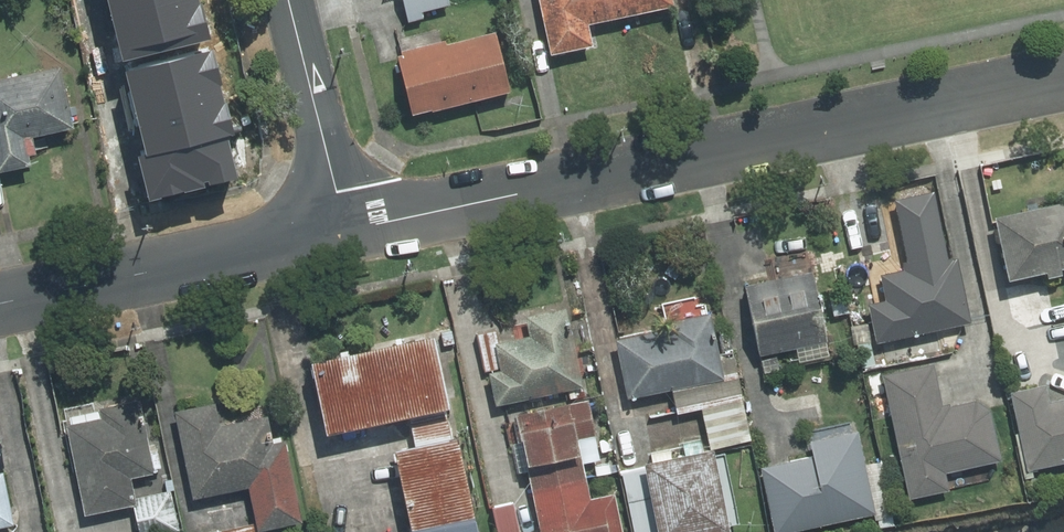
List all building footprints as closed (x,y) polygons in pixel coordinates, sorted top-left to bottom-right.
[(416,20),(429,16),(428,11),(458,4),(457,0),(411,0),(416,20)] [(678,0),(546,0),(556,50),(598,42),(593,20),(679,2),(678,0)] [(496,29),(399,52),(413,113),(511,90),(496,29)] [(186,41),(120,55),(139,140),(204,126),(186,41)] [(82,126),(67,61),(0,76),(0,146),(5,170),(47,161),(42,135),(82,126)] [(999,210),(1011,273),(1051,265),(1052,271),(1063,269),(1063,197),(999,210)] [(963,254),(884,270),(889,295),(871,298),(879,339),(976,319),(963,254)] [(818,266),(749,280),(763,349),(832,336),(830,299),(818,266)] [(500,338),(506,364),(494,367),(501,401),(588,382),(571,302),(530,311),(535,331),(500,338)] [(632,394),(730,374),(716,308),(674,318),(677,328),(621,339),(632,394)] [(448,402),(459,400),(444,327),(318,351),(333,425),(413,409),(418,437),(403,440),(421,523),(379,531),(489,531),(467,427),(454,430),(448,402)] [(1006,457),(993,392),(947,402),(939,360),(886,371),(914,496),(953,487),(949,469),(1006,457)] [(1054,399),(1050,380),(1014,388),(1032,467),(1063,460),(1063,397),(1054,399)] [(596,493),(584,435),(600,432),(593,396),(519,411),(545,531),(630,531),(621,488),(596,493)] [(225,415),(221,398),(176,407),(195,495),(255,482),(264,524),(306,515),(288,433),(271,437),(265,407),(225,415)] [(140,494),(136,474),(169,468),(165,447),(155,449),(147,405),(114,411),(116,420),(77,427),(91,508),(137,500),(143,531),(172,531),(184,530),(177,488),(140,494)] [(881,511),(863,426),(814,437),(817,452),(766,463),(780,531),(781,531),(881,511)] [(650,456),(666,531),(701,531),(739,524),(721,440),(650,456)] [(19,520),(9,467),(0,468),(0,524),(19,520)] [(203,531),(261,531),(259,521),(203,531)]
